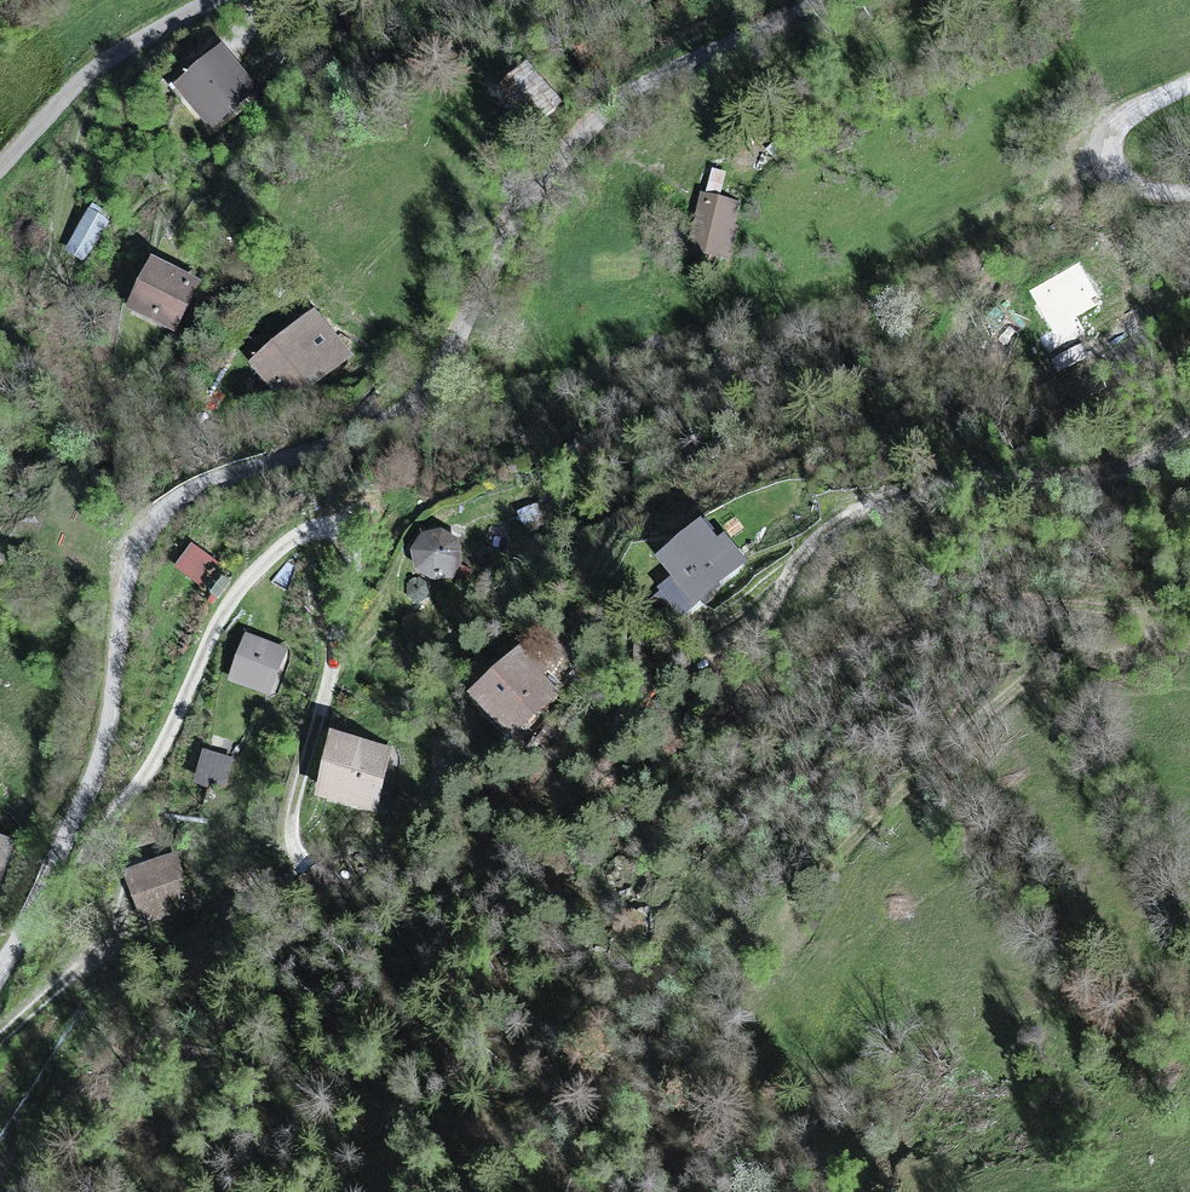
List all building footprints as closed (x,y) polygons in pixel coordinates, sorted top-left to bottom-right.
[(655,12),(677,0),(648,0),(655,12)] [(224,50),(177,89),(213,131),(259,92),(224,50)] [(527,70),(499,94),(531,131),(560,106),(527,70)] [(742,209),(702,200),(689,257),(729,266),(742,209)] [(88,254),(111,214),(91,203),(68,243),(88,254)] [(155,266),(130,313),(178,338),(203,291),(155,266)] [(320,319),(250,373),(289,423),(359,369),(320,319)] [(707,526),(660,566),(699,612),(746,572),(707,526)] [(173,567),(196,581),(213,555),(191,540),(173,567)] [(426,541),(411,560),(417,581),(436,594),(457,588),(470,574),(468,557),(461,547),(444,540),(426,541)] [(286,656),(245,642),(229,689),(270,703),(286,656)] [(522,652),(471,702),(512,744),(563,694),(522,652)] [(391,755),(331,740),(314,806),(374,821),(391,755)] [(203,747),(198,776),(228,781),(232,752),(203,747)] [(0,843),(0,894),(16,849),(0,843)] [(176,851),(123,869),(142,926),(195,908),(176,851)]
